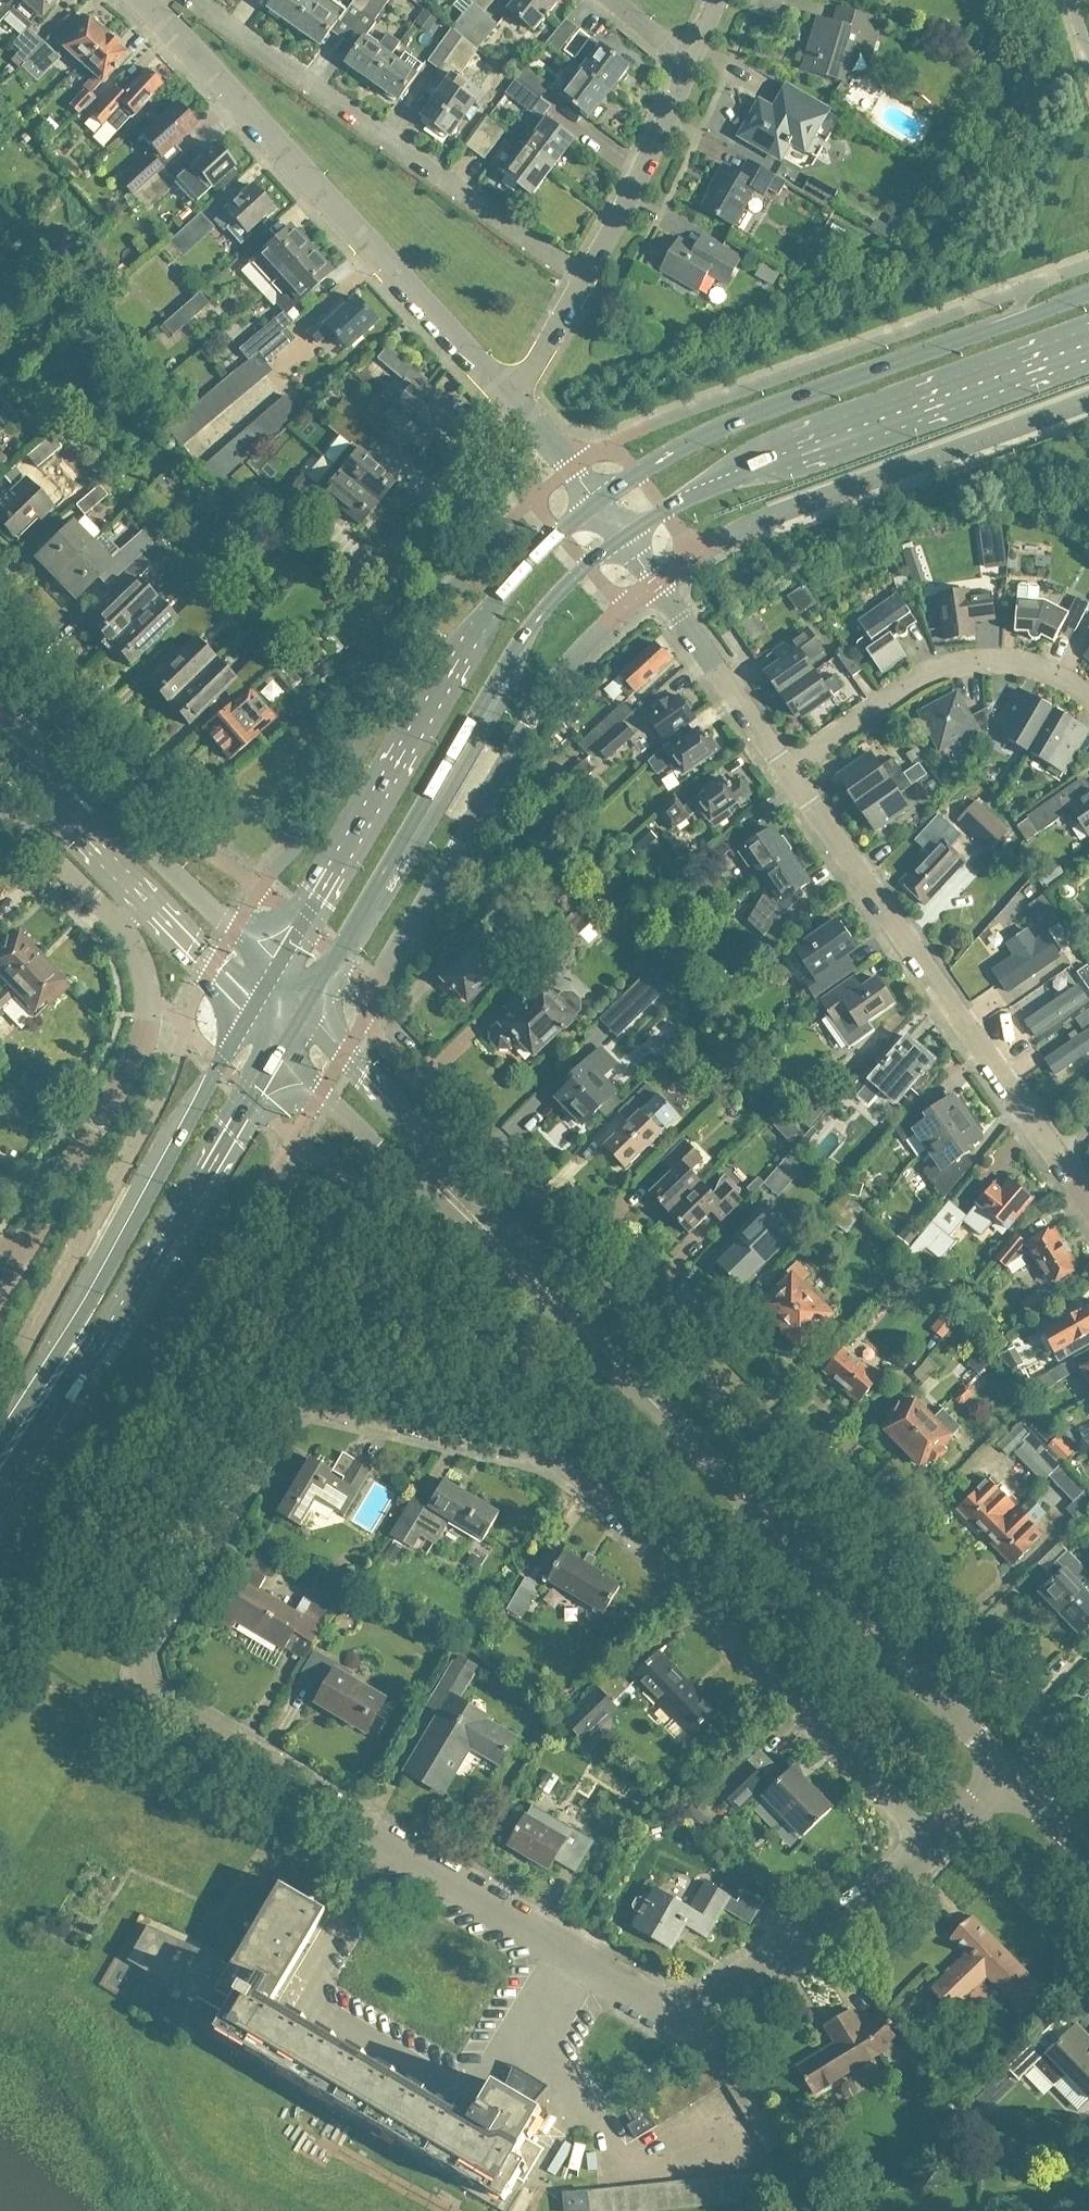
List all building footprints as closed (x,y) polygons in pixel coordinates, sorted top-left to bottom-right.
[(20,0),(0,0),(0,22),(9,12),(20,0)] [(55,0),(20,0),(9,12),(28,29),(29,30),(55,0)] [(312,0),(269,0),(266,4),(269,6),(268,7),(294,26),(312,0)] [(372,0),(354,0),(347,10),(334,0),(312,0),(294,26),(320,45),(321,43),(324,44),(330,35),(328,33),(339,18),(352,28),(372,0)] [(389,0),(372,0),(352,28),(364,36),(365,37),(377,21),(375,19),(389,0)] [(558,3),(555,0),(517,0),(505,15),(517,25),(521,19),(534,31),(546,17),(549,19),(551,16),(548,14),(558,3)] [(463,38),(485,13),(473,3),(452,28),(463,37),(463,38)] [(844,81),(854,48),(872,54),(882,21),(837,7),(833,22),(819,17),(803,69),(844,81)] [(477,49),(499,25),(485,13),(463,38),(473,46),(477,49)] [(82,66),(110,35),(100,26),(99,28),(88,18),(87,19),(88,21),(73,38),(72,37),(70,39),(70,40),(62,48),(82,66)] [(559,53),(578,29),(566,19),(547,43),(559,53)] [(19,70),(21,68),(44,44),(29,30),(28,29),(13,45),(19,51),(15,56),(10,62),(19,70)] [(445,62),(463,38),(451,29),(428,60),(440,69),(445,62)] [(372,81),(390,55),(391,55),(400,42),(388,33),(379,45),(378,44),(379,42),(370,36),(368,39),(365,37),(364,36),(353,52),(351,50),(344,59),(347,61),(346,63),(372,81)] [(91,74),(82,85),(85,88),(93,95),(114,71),(114,72),(117,69),(115,67),(126,55),(120,49),(121,48),(118,45),(119,43),(110,35),(82,66),(91,74)] [(463,38),(445,62),(455,69),(460,74),(478,50),(477,49),(473,46),(463,38)] [(610,92),(629,67),(591,38),(572,63),(581,70),(610,92)] [(36,82),(59,58),(44,44),(21,68),(36,82)] [(406,53),(399,62),(391,55),(390,55),(372,81),(398,100),(399,98),(402,100),(408,90),(406,89),(423,65),(406,53)] [(550,87),(526,68),(517,80),(540,100),(550,87)] [(89,113),(90,114),(89,115),(102,126),(106,122),(116,132),(130,116),(131,117),(161,84),(157,80),(159,78),(151,71),(149,73),(145,70),(124,93),(116,85),(89,113)] [(591,117),(610,92),(581,70),(560,97),(562,98),(562,97),(573,106),(577,109),(578,108),(591,117)] [(466,84),(452,74),(421,116),(450,137),(463,119),(470,121),(479,108),(475,102),(460,92),(466,84)] [(540,100),(517,80),(516,79),(505,93),(531,112),(540,100)] [(815,136),(830,111),(788,87),(775,110),(766,105),(762,111),(757,108),(741,136),(782,160),(784,157),(788,159),(794,147),(806,154),(807,152),(816,157),(825,141),(815,136)] [(84,108),(96,98),(93,95),(85,88),(69,105),(79,114),(84,108)] [(133,195),(163,168),(154,159),(159,155),(161,156),(196,124),(177,103),(142,136),(151,146),(145,151),(145,154),(147,156),(119,181),(132,196),(133,195)] [(552,167),(573,140),(573,141),(574,140),(541,115),(520,143),(552,167)] [(484,160),(505,131),(487,117),(465,146),(484,160)] [(532,194),(552,167),(520,143),(499,171),(531,195),(532,194)] [(224,186),(238,173),(233,167),(234,167),(213,144),(212,145),(213,146),(192,165),(191,164),(175,179),(195,202),(212,187),(211,186),(218,180),(224,186)] [(780,195),(787,182),(776,175),(775,176),(749,161),(742,175),(724,165),(714,182),(716,183),(702,207),(735,226),(735,225),(740,228),(748,212),(744,210),(755,190),(765,195),(769,189),(780,195)] [(147,210),(177,184),(163,168),(133,195),(147,210)] [(271,208),(250,185),(223,210),(213,219),(224,230),(226,228),(240,244),(251,234),(247,230),(271,208)] [(179,251),(209,223),(199,213),(162,247),(172,257),(178,251),(179,251)] [(887,225),(876,219),(870,228),(893,241),(904,221),(893,215),(887,225)] [(271,285),(310,249),(288,226),(250,262),(271,285)] [(727,284),(742,258),(712,241),(713,240),(703,233),(694,248),(680,240),(663,270),(698,290),(708,273),(727,284)] [(292,308),(331,272),(310,249),(271,285),(283,299),(277,304),(285,313),(291,307),(292,308)] [(172,336),(209,304),(199,292),(162,325),(172,336)] [(346,348),(375,321),(353,297),(338,311),(334,307),(307,331),(317,342),(330,330),(346,348)] [(247,360),(292,322),(284,312),(238,350),(247,360)] [(268,362),(295,339),(286,329),(167,428),(182,446),(273,368),(268,362)] [(411,366),(387,346),(377,358),(401,378),(411,366)] [(451,416),(406,378),(397,389),(404,394),(394,406),(427,434),(426,435),(431,439),(432,438),(451,416)] [(217,487),(289,422),(300,411),(284,394),(201,469),(217,487)] [(359,434),(368,423),(370,421),(343,399),(332,411),(356,431),(359,434)] [(14,417),(0,400),(0,429),(14,417)] [(370,421),(368,423),(413,461),(432,438),(431,439),(426,435),(427,434),(394,406),(392,408),(386,402),(377,413),(370,421)] [(332,411),(323,422),(339,436),(346,442),(356,431),(332,411)] [(28,475),(61,446),(52,434),(18,463),(28,475)] [(350,445),(333,466),(378,503),(379,502),(374,498),(391,478),(396,482),(397,481),(365,454),(352,443),(350,445)] [(283,496),(283,497),(301,512),(310,501),(328,517),(337,507),(359,525),(360,525),(355,520),(372,500),(377,504),(378,503),(333,466),(318,484),(306,474),(303,472),(303,473),(304,474),(285,497),(283,496)] [(40,521),(53,508),(55,506),(40,491),(35,496),(31,491),(34,488),(24,478),(13,487),(15,489),(13,490),(10,487),(0,495),(0,525),(13,539),(15,537),(17,538),(38,518),(40,521)] [(83,516),(107,496),(107,495),(99,486),(75,506),(83,516)] [(68,487),(57,496),(67,507),(77,497),(68,487)] [(36,558),(55,578),(93,542),(101,534),(84,516),(76,525),(73,522),(36,558)] [(999,526),(982,528),(987,563),(1004,561),(999,526)] [(127,567),(153,544),(142,532),(110,561),(121,572),(127,567)] [(154,544),(153,544),(127,567),(137,578),(138,579),(169,550),(159,539),(154,544)] [(115,578),(121,572),(110,561),(93,542),(55,578),(75,598),(98,576),(106,585),(115,578)] [(306,548),(299,556),(310,565),(316,557),(306,548)] [(915,548),(903,552),(915,587),(927,582),(915,548)] [(906,574),(894,578),(897,589),(910,585),(906,574)] [(138,579),(137,578),(89,623),(109,643),(110,644),(157,598),(138,579)] [(1088,604),(1088,602),(1077,596),(1069,612),(1045,600),(1039,599),(1039,587),(1037,584),(1022,583),(1018,586),(1015,632),(1028,633),(1029,637),(1032,640),(1036,641),(1039,640),(1042,637),(1054,643),(1062,625),(1075,632),(1088,604)] [(994,619),(991,592),(970,595),(969,590),(939,594),(945,639),(975,635),(973,622),(994,619)] [(907,629),(907,628),(917,622),(898,594),(858,622),(868,635),(859,641),(858,642),(858,644),(858,645),(858,646),(858,647),(859,649),(860,650),(861,651),(862,651),(864,652),(866,651),(867,651),(881,672),(906,655),(894,638),(898,635),(899,636),(900,636),(902,637),(903,637),(904,637),(906,636),(907,635),(907,634),(908,632),(908,631),(908,630),(907,629)] [(130,665),(177,619),(157,598),(110,644),(130,665)] [(814,671),(807,661),(823,650),(807,626),(773,650),(774,652),(767,657),(774,667),(766,673),(781,695),(814,671)] [(168,704),(215,659),(195,638),(148,684),(168,704)] [(628,697),(670,659),(655,642),(620,674),(627,682),(621,688),(628,697)] [(250,686),(277,660),(265,648),(238,674),(250,686)] [(863,669),(848,648),(837,655),(852,676),(863,669)] [(188,725),(235,680),(215,659),(168,704),(187,724),(188,725)] [(802,717),(844,687),(835,675),(823,683),(814,671),(781,695),(796,716),(799,714),(802,717)] [(1029,751),(1053,710),(1018,690),(995,731),(1029,751)] [(988,732),(987,708),(971,717),(958,692),(919,712),(940,751),(978,730),(981,736),(988,732)] [(686,723),(695,717),(680,695),(670,703),(667,698),(654,706),(656,708),(646,715),(663,739),(686,723)] [(258,733),(252,726),(264,716),(250,698),(237,709),(231,702),(202,727),(229,759),(258,733)] [(622,721),(631,713),(633,711),(624,701),(591,731),(592,732),(579,744),(587,753),(595,746),(622,721)] [(1061,777),(1088,730),(1053,710),(1029,751),(1052,764),(1049,770),(1061,777)] [(634,735),(622,721),(595,746),(607,760),(634,735)] [(658,773),(675,761),(684,774),(718,750),(717,748),(717,745),(712,738),(710,738),(708,735),(705,737),(700,730),(694,734),(686,723),(663,739),(656,744),(660,750),(649,761),(658,773)] [(914,745),(903,752),(910,762),(921,754),(914,745)] [(871,753),(837,776),(876,831),(909,808),(899,794),(912,785),(920,779),(927,774),(920,763),(904,774),(893,758),(881,767),(871,753)] [(727,808),(748,794),(739,781),(732,786),(731,784),(728,786),(723,778),(707,789),(704,791),(685,804),(678,793),(663,809),(674,825),(691,813),(692,814),(701,807),(701,808),(705,806),(717,824),(731,815),(727,808)] [(1086,790),(1079,780),(1027,816),(1029,818),(1018,826),(1028,841),(1060,818),(1066,814),(1073,824),(1078,825),(1081,822),(1088,834),(1088,791),(1086,790)] [(957,821),(990,851),(1009,830),(988,811),(995,803),(989,797),(982,805),(976,800),(957,821)] [(738,851),(757,838),(753,833),(747,838),(736,824),(700,860),(710,870),(730,850),(734,855),(738,851)] [(645,827),(637,836),(644,845),(652,835),(645,827)] [(791,855),(788,851),(791,849),(783,837),(779,838),(772,828),(757,838),(738,851),(749,867),(755,863),(762,874),(791,855)] [(924,904),(965,861),(955,852),(962,844),(947,831),(899,881),(924,904)] [(799,889),(809,882),(801,871),(804,869),(796,857),(793,858),(791,855),(762,874),(770,886),(765,889),(766,891),(748,921),(764,936),(774,945),(793,925),(784,916),(803,895),(799,889)] [(1049,862),(1034,872),(1044,886),(1058,876),(1049,862)] [(561,878),(566,885),(558,892),(567,902),(569,901),(574,907),(578,903),(586,912),(595,904),(568,872),(561,878)] [(1073,943),(1059,923),(1065,919),(1046,892),(1028,904),(1047,932),(1048,931),(1062,950),(1073,943)] [(582,913),(571,924),(580,934),(592,923),(582,913)] [(854,969),(845,956),(856,948),(837,921),(795,949),(813,974),(804,980),(815,996),(854,969)] [(554,961),(580,936),(569,924),(543,949),(554,961)] [(35,953),(14,931),(0,944),(0,985),(2,986),(35,953)] [(494,980),(505,970),(490,954),(494,950),(482,938),(452,966),(453,968),(443,977),(454,990),(457,988),(469,1000),(476,994),(492,978),(494,980)] [(13,998),(32,1018),(58,994),(66,985),(35,953),(2,986),(0,988),(0,1010),(13,998)] [(634,1018),(655,997),(681,972),(663,955),(638,979),(624,994),(617,1000),(634,1018)] [(1087,965),(1077,972),(1088,989),(1088,967),(1087,965)] [(564,1031),(578,1018),(574,1014),(578,1009),(579,999),(572,992),(563,993),(558,997),(555,994),(549,987),(559,977),(550,967),(522,994),(505,1010),(509,1014),(493,1030),(493,1041),(500,1048),(509,1048),(519,1038),(536,1055),(562,1029),(564,1031)] [(868,1021),(894,1003),(877,978),(854,993),(847,983),(821,1001),(829,1012),(825,1014),(848,1048),(874,1030),(868,1021)] [(614,1003),(598,1021),(616,1038),(632,1020),(614,1003)] [(898,1101),(921,1074),(922,1075),(924,1072),(923,1071),(934,1059),(933,1058),(932,1059),(907,1038),(908,1037),(907,1037),(857,1095),(868,1104),(882,1088),(898,1101)] [(0,1046),(0,1056),(8,1066),(19,1057),(7,1041),(0,1046)] [(615,1092),(601,1078),(615,1064),(600,1049),(566,1082),(570,1085),(558,1097),(583,1123),(599,1108),(615,1092)] [(625,1167),(679,1116),(649,1084),(620,1112),(629,1122),(605,1145),(625,1167)] [(811,1087),(790,1110),(809,1128),(831,1104),(811,1087)] [(606,1116),(623,1100),(615,1092),(599,1108),(606,1116)] [(926,1145),(972,1114),(960,1097),(956,1100),(953,1096),(928,1113),(919,1099),(895,1128),(904,1141),(917,1132),(926,1145)] [(504,1126),(512,1139),(532,1126),(524,1113),(504,1126)] [(959,1159),(970,1151),(967,1148),(982,1137),(979,1133),(983,1130),(972,1114),(926,1145),(937,1161),(925,1169),(944,1198),(967,1171),(959,1159)] [(812,1127),(791,1151),(796,1155),(816,1131),(812,1127)] [(701,1183),(690,1171),(703,1159),(685,1140),(663,1161),(673,1171),(650,1192),(670,1213),(701,1183)] [(806,1164),(796,1155),(791,1151),(782,1161),(797,1174),(806,1164)] [(722,1222),(743,1201),(737,1195),(742,1190),(726,1174),(721,1179),(716,1190),(713,1194),(701,1183),(670,1213),(690,1233),(712,1212),(722,1222)] [(758,1176),(747,1188),(753,1194),(765,1182),(758,1176)] [(1008,1229),(1033,1198),(1011,1179),(1001,1190),(993,1183),(977,1203),(972,1209),(962,1220),(982,1236),(991,1225),(996,1219),(1008,1229)] [(852,1181),(848,1193),(860,1197),(864,1184),(852,1181)] [(846,1232),(862,1212),(839,1194),(823,1214),(846,1232)] [(721,1252),(726,1258),(720,1264),(740,1285),(742,1283),(745,1286),(757,1275),(753,1272),(790,1236),(779,1225),(780,1224),(776,1220),(775,1221),(764,1210),(721,1252)] [(936,1214),(907,1251),(917,1260),(932,1242),(945,1253),(960,1235),(936,1214)] [(1076,1268),(1053,1230),(1026,1246),(1039,1266),(1041,1265),(1052,1283),(1057,1279),(1058,1281),(1064,1282),(1071,1278),(1072,1273),(1070,1271),(1076,1268)] [(1013,1256),(1024,1243),(1014,1235),(996,1258),(1006,1266),(1013,1256)] [(938,1259),(926,1250),(919,1258),(920,1258),(916,1263),(927,1272),(938,1259)] [(811,1273),(804,1266),(798,1260),(784,1275),(789,1280),(764,1306),(776,1318),(775,1320),(799,1344),(831,1313),(830,1313),(832,1311),(803,1281),(811,1273)] [(1042,1332),(1054,1354),(1058,1361),(1088,1344),(1088,1306),(1059,1323),(1042,1332)] [(947,1308),(927,1328),(942,1343),(962,1323),(947,1308)] [(1013,1344),(1000,1355),(1014,1369),(1023,1363),(1013,1344)] [(879,1379),(842,1349),(824,1371),(860,1401),(866,1395),(870,1395),(875,1390),(874,1384),(879,1379)] [(978,1374),(988,1365),(978,1354),(968,1363),(978,1374)] [(1079,1370),(1073,1359),(1050,1371),(1056,1382),(1077,1371),(1079,1370)] [(1079,1370),(1077,1371),(1084,1383),(1088,1381),(1088,1364),(1079,1370)] [(893,1421),(886,1428),(890,1432),(887,1435),(898,1446),(900,1443),(904,1447),(932,1419),(914,1400),(904,1410),(899,1405),(888,1416),(893,1421)] [(932,1419),(904,1447),(908,1451),(905,1453),(915,1464),(918,1461),(922,1466),(930,1458),(934,1463),(946,1452),(941,1447),(951,1438),(961,1428),(942,1409),(932,1419)] [(1057,1434),(1040,1416),(1030,1427),(1047,1445),(1057,1434)] [(1061,1464),(1031,1433),(1021,1424),(1004,1441),(1013,1450),(1023,1440),(1025,1443),(1016,1453),(1043,1481),(1049,1475),(1061,1464)] [(310,1509),(316,1499),(343,1515),(365,1478),(371,1469),(343,1452),(333,1470),(311,1457),(277,1512),(303,1528),(303,1527),(306,1529),(316,1513),(310,1509)] [(1061,1464),(1049,1475),(1062,1489),(1074,1477),(1061,1464)] [(371,1469),(365,1478),(372,1482),(377,1473),(371,1469)] [(986,1537),(1015,1508),(997,1489),(998,1487),(988,1476),(976,1487),(978,1489),(958,1509),(986,1537)] [(499,1513),(468,1494),(443,1480),(428,1506),(413,1497),(413,1498),(402,1492),(397,1501),(408,1507),(391,1535),(414,1548),(421,1535),(436,1544),(450,1519),(483,1539),(499,1513)] [(1088,1512),(1088,1496),(1086,1493),(1067,1510),(1079,1522),(1088,1512)] [(1043,1536),(1034,1526),(1046,1513),(1029,1497),(1017,1509),(1015,1508),(986,1537),(1013,1565),(1033,1545),(1043,1536)] [(394,1562),(402,1548),(391,1542),(384,1557),(394,1562)] [(1085,1590),(1078,1583),(1088,1573),(1067,1552),(1046,1573),(1053,1580),(1039,1594),(1059,1614),(1085,1590)] [(620,1586),(589,1568),(591,1565),(585,1562),(584,1565),(563,1553),(548,1579),(569,1592),(567,1595),(597,1612),(599,1609),(605,1612),(620,1586)] [(313,1642),(331,1612),(304,1597),(296,1611),(258,1588),(265,1577),(245,1565),(237,1579),(240,1581),(233,1593),(230,1592),(214,1618),(231,1628),(235,1621),(284,1649),(295,1631),(313,1642)] [(522,1617),(539,1587),(526,1579),(507,1609),(522,1617)] [(1085,1590),(1059,1614),(1079,1635),(1088,1626),(1088,1594),(1085,1590)] [(384,1699),(340,1672),(342,1668),(314,1651),(300,1674),(302,1675),(303,1674),(324,1687),(316,1701),(365,1731),(384,1699)] [(717,1707),(692,1681),(689,1683),(659,1651),(631,1677),(671,1718),(672,1717),(689,1735),(717,1707)] [(514,1739),(483,1721),(486,1717),(459,1701),(476,1673),(474,1672),(478,1665),(459,1654),(428,1706),(441,1713),(406,1771),(457,1802),(458,1800),(442,1791),(469,1745),(500,1763),(514,1739)] [(581,1734),(612,1704),(596,1688),(566,1718),(564,1717),(562,1719),(583,1741),(586,1739),(581,1734)] [(831,1808),(804,1781),(792,1768),(760,1799),(799,1839),(831,1808)] [(738,1809),(759,1788),(741,1769),(719,1790),(738,1809)] [(575,1873),(593,1842),(532,1806),(518,1830),(517,1829),(515,1832),(516,1832),(509,1845),(549,1869),(558,1853),(578,1865),(574,1872),(575,1873)] [(739,1897),(752,1875),(734,1864),(721,1886),(739,1897)] [(706,1937),(730,1897),(705,1882),(689,1908),(656,1888),(647,1902),(645,1900),(645,1898),(641,1897),(636,1898),(633,1905),(635,1910),(637,1912),(637,1913),(640,1914),(633,1926),(670,1948),(684,1924),(706,1937)] [(470,2122),(275,2006),(271,2003),(325,1911),(280,1884),(246,1941),(231,1968),(219,1961),(220,1959),(148,1926),(147,1927),(129,1959),(195,1998),(194,1999),(196,2000),(197,1998),(225,2014),(216,2030),(504,2200),(516,2178),(523,2182),(544,2148),(526,2138),(542,2111),(517,2095),(493,2082),(470,2122)] [(1038,1984),(971,1915),(970,1917),(972,1919),(951,1939),(949,1937),(948,1937),(965,1955),(931,1987),(952,2009),(986,1976),(1024,2015),(1039,2000),(1029,1990),(1035,1984),(1037,1985),(1038,1984)] [(853,2007),(849,2010),(824,2025),(834,2042),(796,2066),(813,2094),(881,2052),(903,2035),(879,2009),(861,2020),(853,2007)] [(1075,2023),(1073,2024),(1075,2025),(1046,2053),(1046,2052),(1039,2059),(1027,2048),(1008,2068),(1019,2079),(1034,2065),(1054,2086),(1065,2074),(1088,2099),(1088,2038),(1075,2023)] [(737,2076),(722,2052),(710,2059),(725,2083),(737,2076)] [(725,2083),(710,2059),(699,2066),(714,2090),(725,2083)] [(714,2090),(699,2066),(687,2073),(702,2097),(714,2090)] [(732,2095),(755,2080),(748,2069),(737,2076),(725,2083),(732,2095)] [(702,2097),(687,2073),(676,2080),(691,2104),(702,2097)] [(691,2104),(676,2080),(665,2087),(679,2111),(691,2104)] [(739,2106),(762,2092),(755,2080),(732,2095),(739,2106)] [(679,2111),(665,2087),(653,2094),(668,2118),(679,2111)] [(746,2118),(769,2103),(762,2092),(739,2106),(746,2118)] [(668,2118),(653,2094),(642,2101),(657,2125),(668,2118)] [(657,2125),(642,2101),(625,2111),(632,2122),(628,2125),(636,2138),(657,2125)] [(753,2129),(777,2115),(769,2103),(746,2118),(753,2129)] [(760,2141),(784,2126),(777,2115),(753,2129),(760,2141)] [(728,2204),(725,2176),(711,2177),(714,2205),(728,2204)] [(714,2205),(711,2177),(697,2179),(700,2206),(714,2205)] [(700,2206),(697,2179),(683,2180),(686,2208),(700,2206)] [(686,2208),(683,2180),(669,2182),(672,2209),(686,2208)] [(672,2209),(669,2182),(655,2183),(658,2210),(672,2209)] [(655,2183),(642,2185),(644,2210),(657,2210),(658,2210),(655,2183)] [(642,2185),(628,2186),(630,2210),(644,2210),(642,2185)] [(628,2186),(614,2187),(616,2210),(630,2210),(628,2186)] [(614,2187),(600,2189),(602,2210),(616,2210),(614,2187)] [(600,2189),(586,2190),(586,2191),(588,2210),(602,2210),(600,2189)] [(586,2191),(563,2193),(565,2210),(588,2210),(586,2191)]
